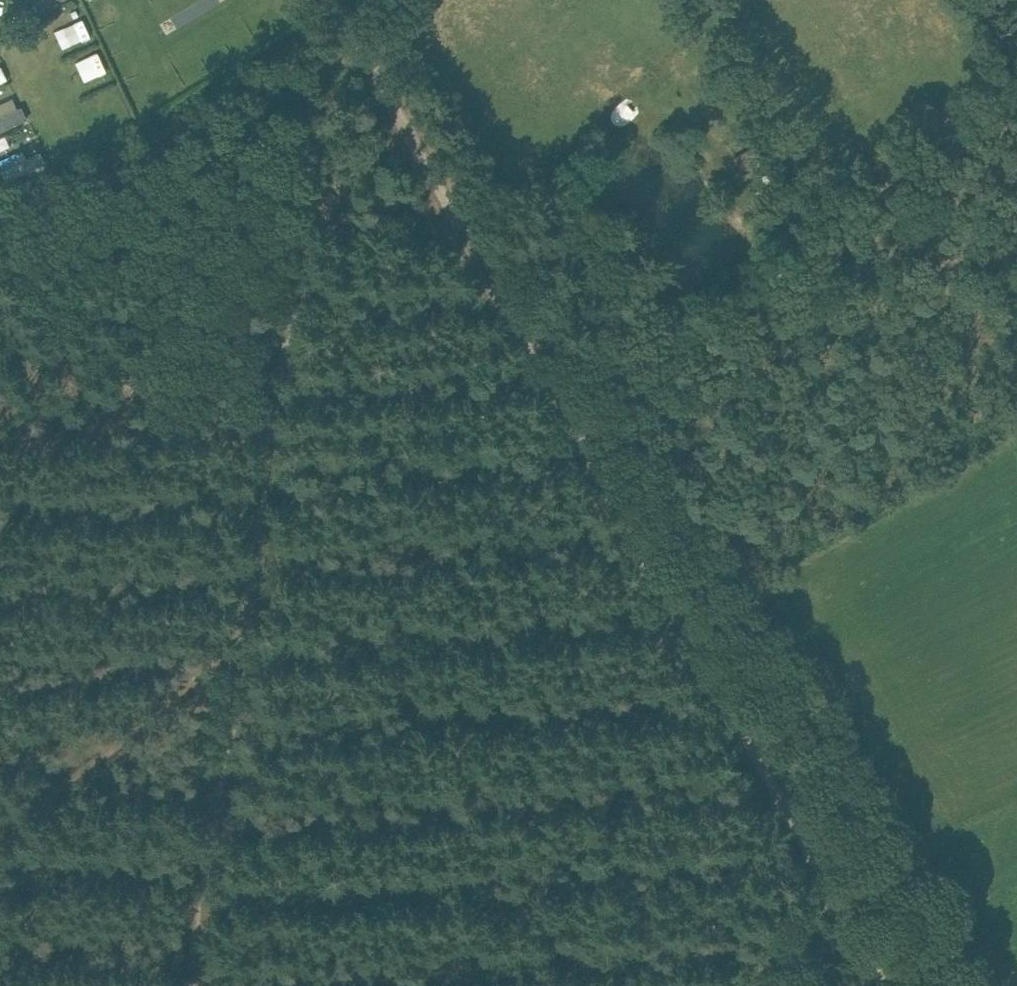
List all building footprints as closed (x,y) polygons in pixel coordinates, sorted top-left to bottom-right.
[(61,17),(72,41),(90,32),(79,9),(61,17)] [(23,122),(14,97),(0,103),(0,131),(23,122)] [(47,161),(36,138),(0,155),(0,167),(6,180),(47,161)] [(756,144),(732,159),(742,175),(766,160),(756,144)]
